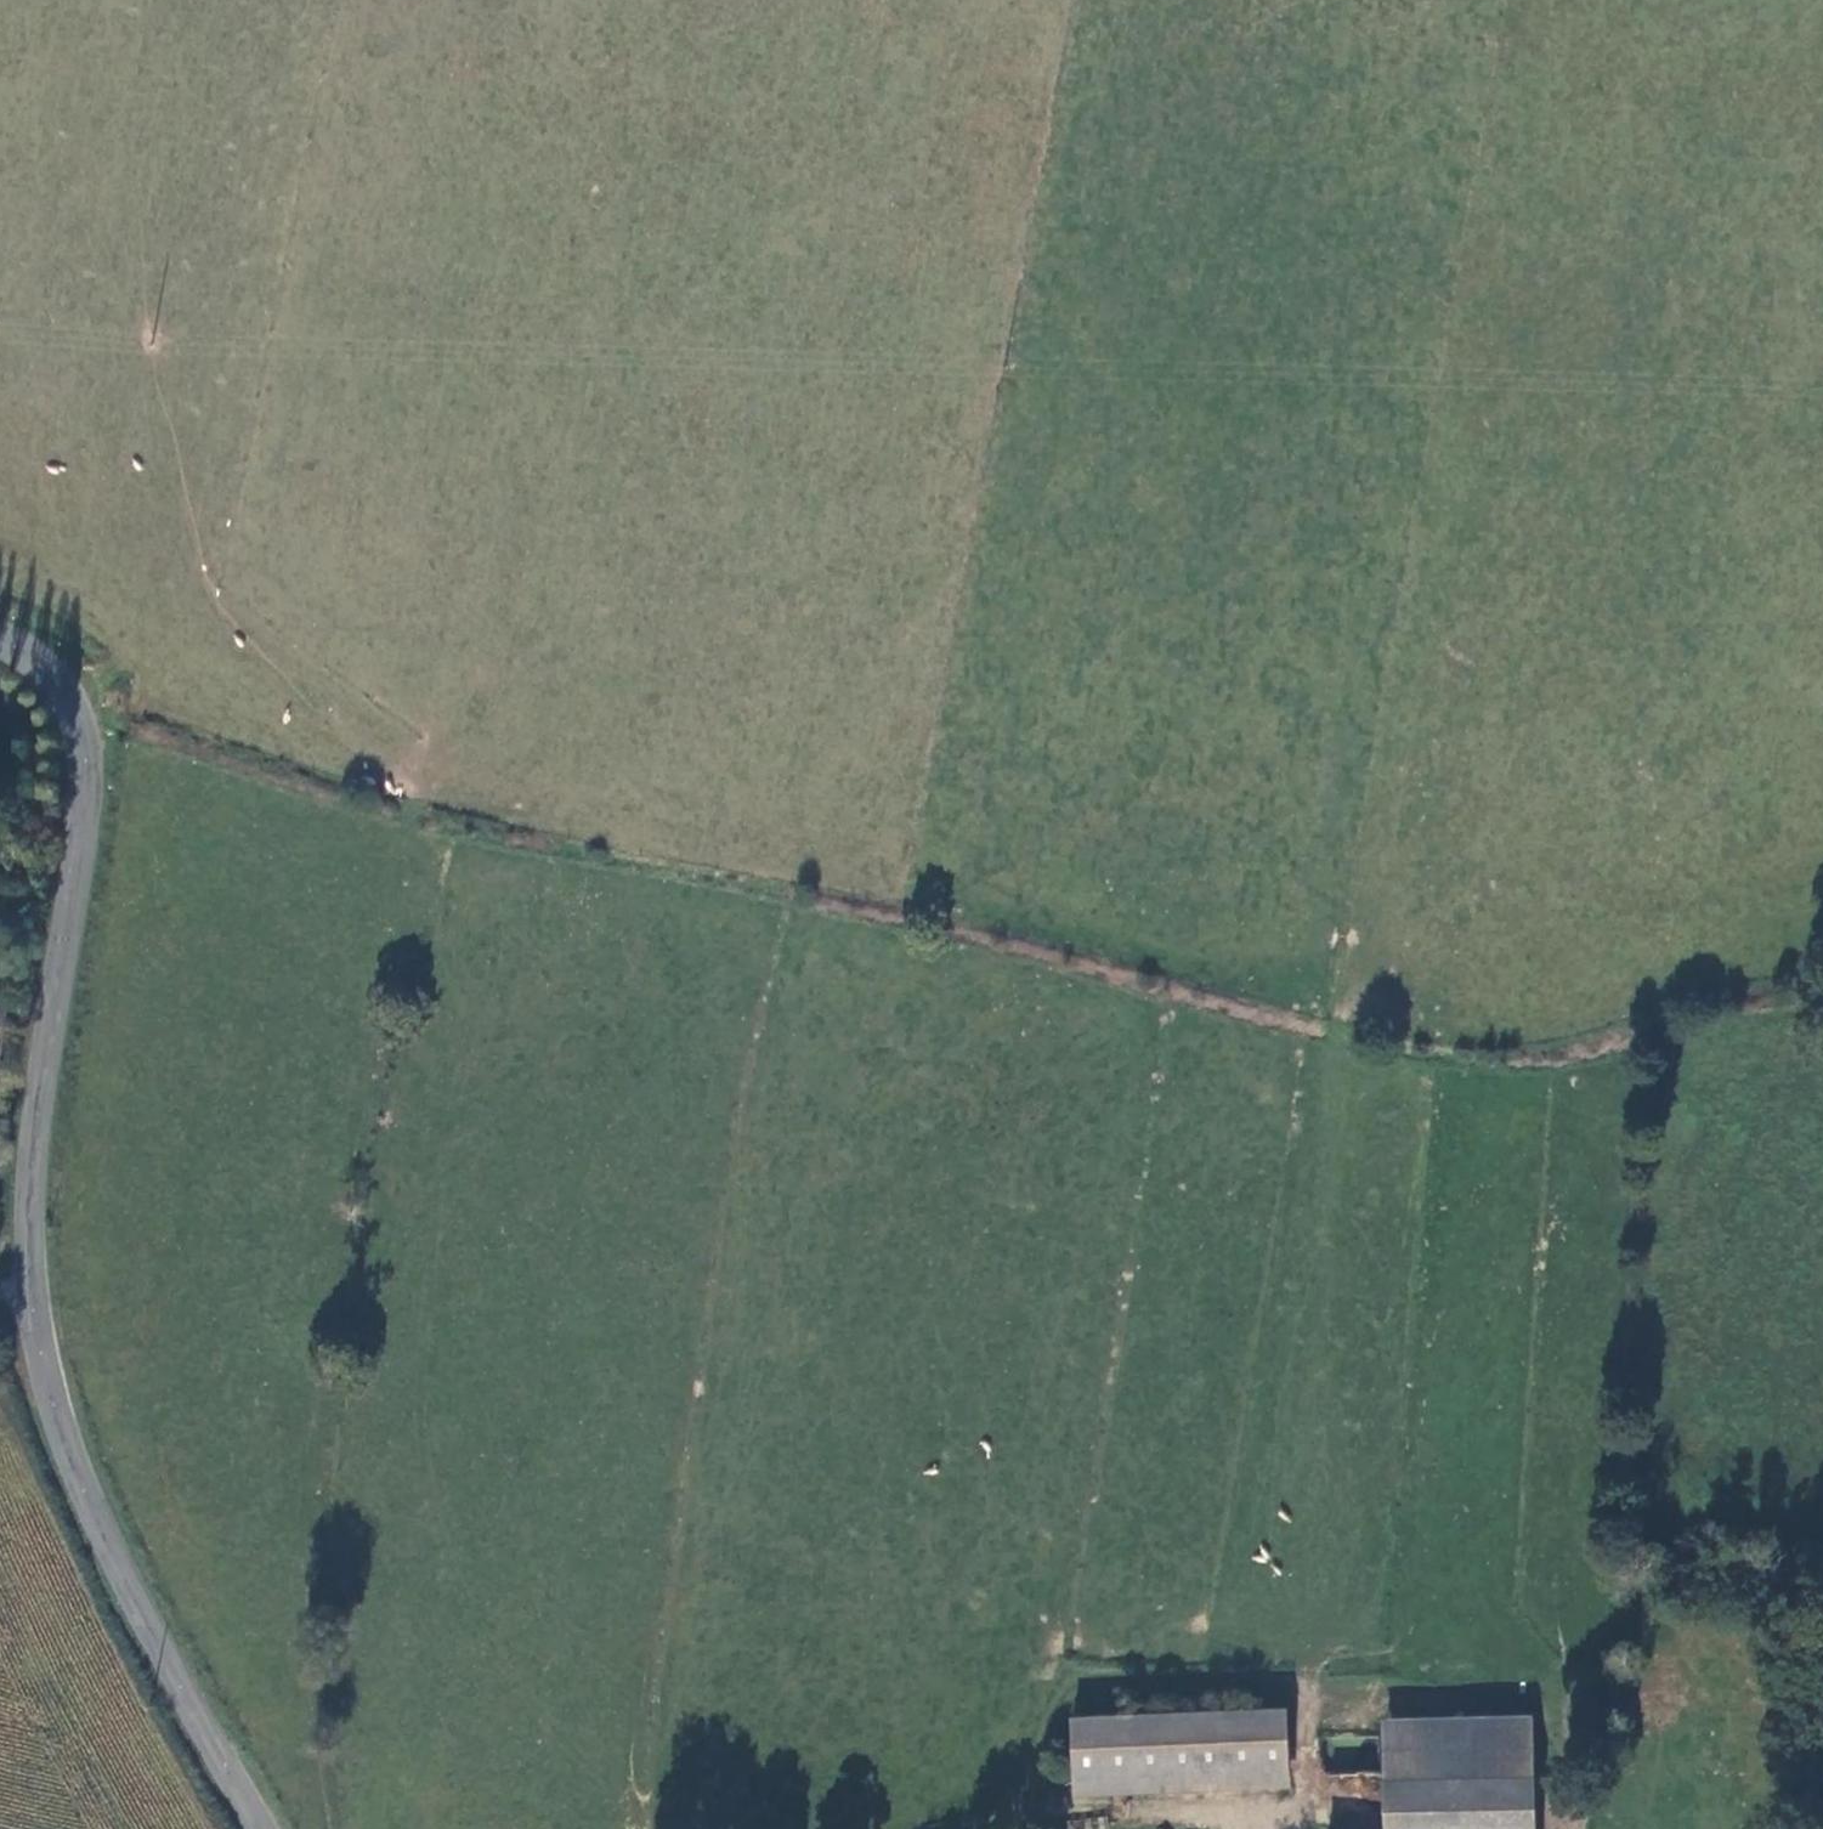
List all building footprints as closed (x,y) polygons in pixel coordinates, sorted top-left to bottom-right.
[(1289,1694),(1075,1700),(1082,1777),(1293,1772),(1289,1694)] [(1389,1777),(1534,1771),(1532,1722),(1387,1727),(1389,1777)] [(1391,1828),(1536,1828),(1534,1771),(1389,1777),(1391,1828)]
